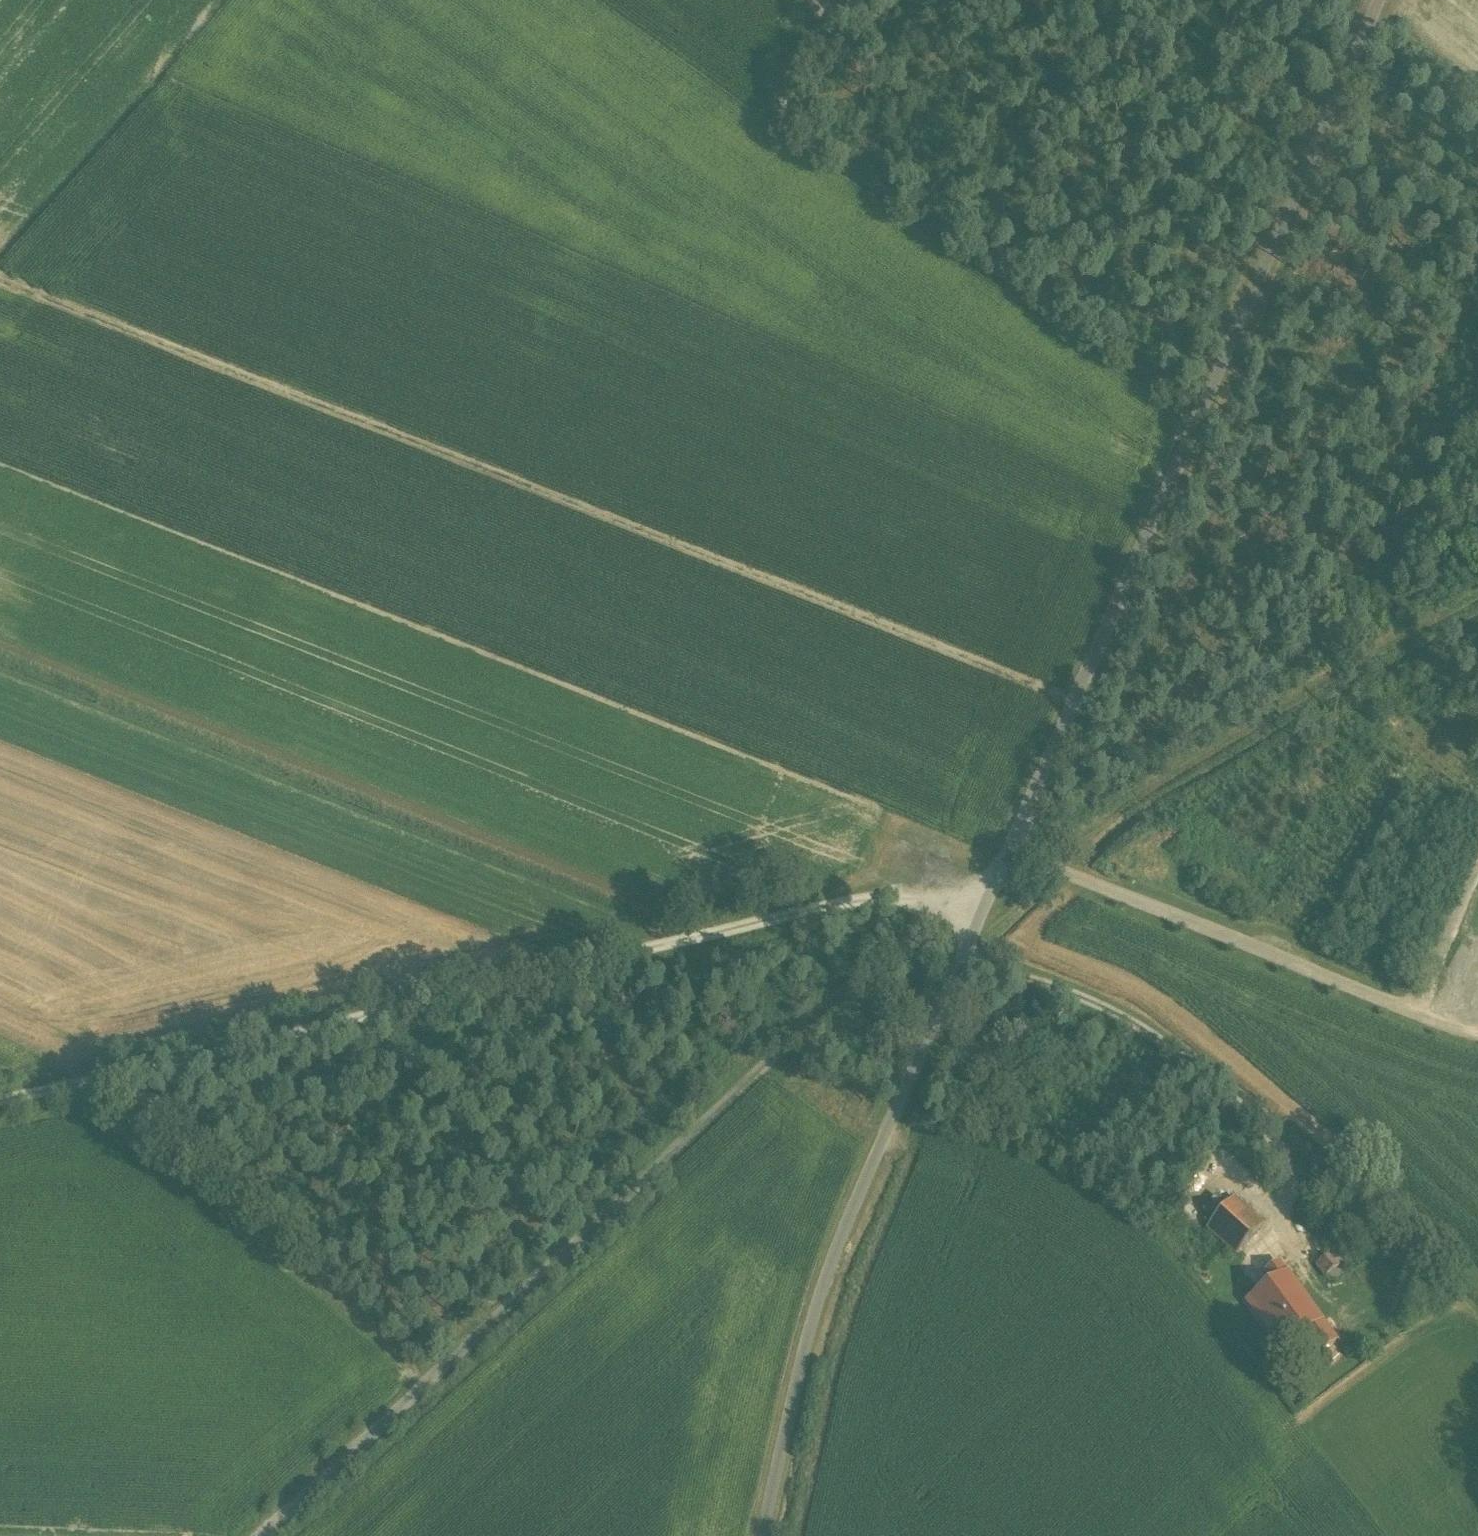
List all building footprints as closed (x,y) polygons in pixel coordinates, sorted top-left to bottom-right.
[(1267,1224),(1237,1197),(1208,1230),(1239,1256),(1267,1224)] [(1345,1343),(1285,1256),(1263,1272),(1274,1288),(1248,1306),(1284,1359),(1309,1342),(1321,1359),(1345,1343)]
